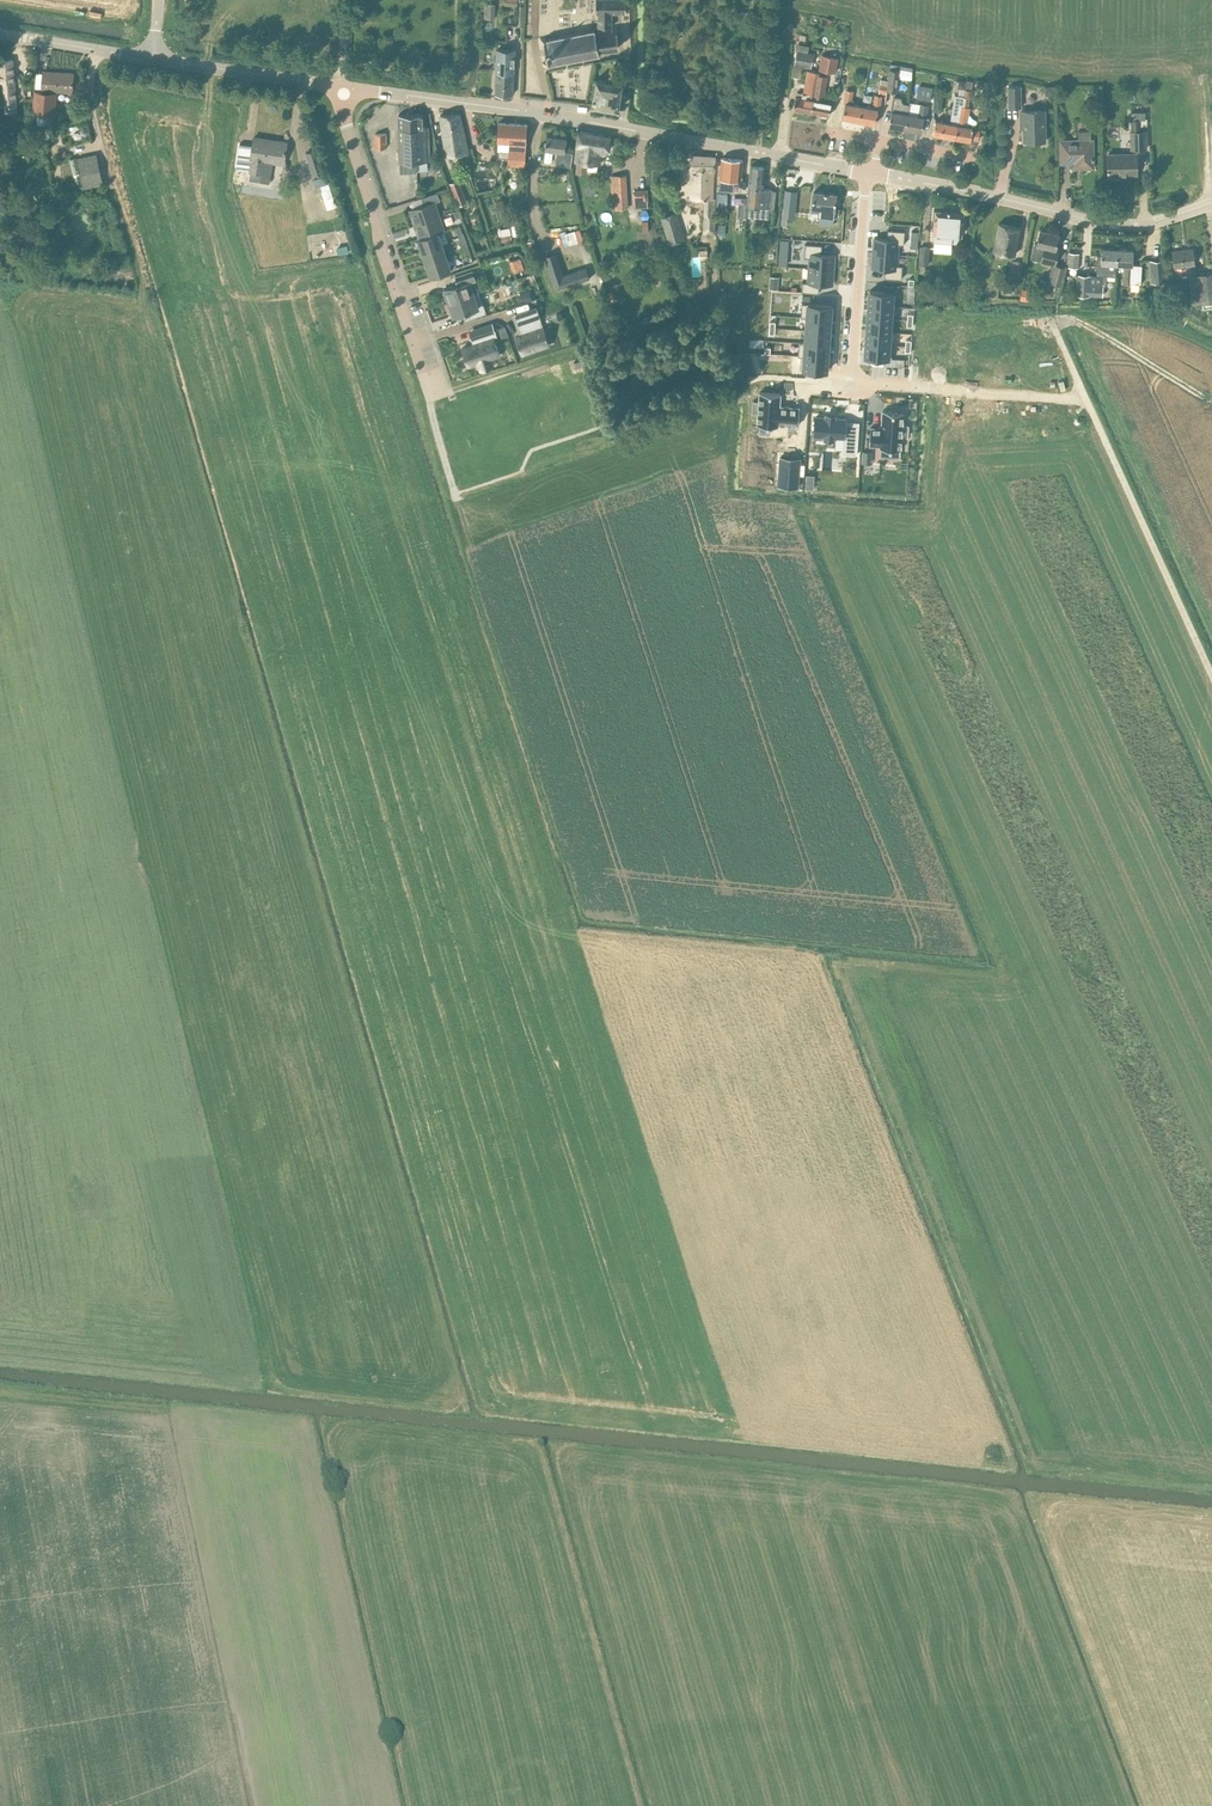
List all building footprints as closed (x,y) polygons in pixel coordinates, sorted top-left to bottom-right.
[(602,33),(602,26),(612,26),(612,13),(626,13),(626,0),(596,0),(596,13),(597,13),(598,33),(596,34),(595,28),(545,39),(545,37),(539,38),(541,43),(544,43),(548,61),(543,62),(544,66),(548,65),(601,55),(600,50),(619,47),(617,31),(602,33)] [(798,43),(794,63),(810,66),(813,53),(812,53),(813,49),(810,46),(798,43)] [(512,94),(515,50),(497,49),(495,93),(512,94)] [(822,54),(819,70),(835,73),(838,57),(822,54)] [(0,79),(0,104),(3,104),(4,113),(16,112),(16,103),(14,102),(13,81),(13,60),(1,60),(1,75),(1,79),(0,79)] [(841,81),(849,82),(852,65),(841,63),(840,69),(843,70),(841,81)] [(897,91),(900,69),(890,68),(887,89),(897,91)] [(796,96),(793,108),(811,112),(817,76),(817,73),(807,71),(802,97),(796,96)] [(35,91),(34,108),(37,108),(37,112),(38,112),(38,125),(42,126),(43,137),(54,136),(54,112),(55,112),(56,88),(63,89),(71,90),(71,89),(72,89),(73,74),(43,72),(42,89),(43,89),(43,92),(35,91)] [(817,76),(811,112),(829,115),(831,103),(823,101),(827,77),(817,76)] [(623,83),(596,79),(592,104),(619,109),(623,83)] [(963,96),(956,138),(971,140),(971,138),(978,139),(980,129),(979,128),(979,126),(973,125),(973,127),(967,126),(971,107),(969,107),(973,82),(973,81),(966,80),(966,81),(966,82),(965,88),(965,89),(964,92),(963,96)] [(878,92),(885,94),(887,84),(880,83),(878,92)] [(918,85),(916,97),(931,99),(933,87),(918,85)] [(1020,86),(1008,86),(1009,107),(1021,106),(1020,86)] [(854,91),(846,89),(844,103),(845,103),(843,117),(859,120),(862,105),(852,104),(854,91)] [(955,94),(950,123),(936,121),(933,134),(956,138),(963,96),(955,94)] [(872,107),(862,105),(859,120),(875,123),(878,109),(879,109),(882,96),(874,95),(872,107)] [(910,107),(910,104),(903,103),(901,100),(902,96),(894,95),(891,111),(892,111),(889,126),(906,129),(909,114),(910,107)] [(934,96),(933,110),(942,110),(943,96),(934,96)] [(921,104),(919,116),(909,114),(906,129),(922,132),(924,117),(926,117),(928,105),(921,104)] [(1020,110),(1020,112),(1020,124),(1023,124),(1024,141),(1045,140),(1045,109),(1020,110)] [(1145,111),(1130,111),(1131,119),(1131,130),(1131,139),(1131,148),(1144,147),(1147,147),(1147,130),(1144,130),(1142,130),(1141,126),(1141,118),(1145,118),(1145,111)] [(440,115),(447,155),(468,152),(459,113),(440,115)] [(399,114),(400,167),(400,172),(417,171),(417,161),(429,160),(429,139),(428,127),(423,127),(423,114),(399,114)] [(525,165),(526,150),(527,124),(499,122),(498,142),(509,142),(508,165),(525,165)] [(83,126),(79,130),(81,135),(86,135),(90,131),(88,127),(83,126)] [(578,131),(574,159),(578,160),(576,171),(585,172),(587,162),(599,164),(601,153),(605,154),(606,149),(608,149),(611,136),(578,131)] [(1079,139),(1060,139),(1060,146),(1060,158),(1074,158),(1081,158),(1081,168),(1094,167),(1094,155),(1093,147),(1093,138),(1091,139),(1091,131),(1079,131),(1079,139)] [(375,134),(375,148),(386,148),(386,133),(375,134)] [(570,166),(571,165),(572,153),(565,152),(567,138),(547,135),(545,148),(557,150),(555,164),(570,166)] [(266,160),(284,162),(287,142),(254,137),(251,157),(252,157),(250,170),(264,172),(266,160)] [(306,153),(313,174),(324,171),(317,149),(306,153)] [(97,153),(77,158),(84,188),(104,184),(97,153)] [(1108,169),(1109,175),(1109,174),(1125,174),(1125,175),(1137,175),(1137,163),(1136,153),(1109,153),(1109,167),(1107,167),(1107,169),(1108,169)] [(693,167),(691,195),(704,196),(711,197),(714,169),(715,168),(715,156),(692,155),(691,166),(693,167)] [(75,181),(64,184),(66,192),(75,190),(84,188),(83,185),(77,157),(70,159),(75,181)] [(721,178),(719,189),(732,191),(733,179),(740,180),(742,159),(722,158),(720,178),(721,178)] [(746,215),(767,217),(768,211),(772,211),(776,190),(763,188),(765,167),(751,165),(746,215)] [(626,174),(611,175),(614,210),(628,210),(626,174)] [(326,175),(313,179),(315,187),(329,182),(326,175)] [(457,205),(467,201),(458,179),(449,183),(457,205)] [(319,189),(325,208),(335,205),(329,186),(319,189)] [(5,190),(6,199),(22,198),(21,188),(5,190)] [(645,189),(634,190),(635,201),(646,200),(646,198),(645,191),(645,189)] [(784,209),(795,210),(797,192),(786,191),(784,209)] [(812,210),(812,212),(820,213),(833,214),(836,214),(837,215),(838,215),(838,209),(835,208),(836,194),(814,191),(813,203),(812,210)] [(410,209),(415,224),(439,215),(434,202),(440,200),(437,192),(421,197),(424,205),(410,209)] [(728,193),(717,193),(717,213),(722,213),(727,213),(728,193)] [(935,210),(933,231),(934,231),(933,241),(961,243),(963,212),(935,210)] [(704,219),(703,219),(704,233),(716,233),(715,212),(704,212),(704,219)] [(668,246),(683,242),(674,214),(660,218),(668,246)] [(415,224),(419,238),(438,231),(439,233),(445,231),(439,215),(415,224)] [(517,217),(510,219),(513,235),(520,234),(517,217)] [(1015,255),(1018,239),(1020,227),(999,223),(993,250),(1015,255)] [(718,224),(717,235),(725,235),(726,224),(718,224)] [(575,230),(566,232),(569,244),(578,241),(575,230)] [(875,238),(874,252),(898,254),(899,244),(905,244),(906,231),(889,230),(888,239),(875,238)] [(1031,258),(1053,264),(1055,264),(1059,249),(1055,248),(1059,235),(1040,230),(1037,244),(1034,243),(1031,258)] [(418,238),(422,250),(442,244),(439,233),(438,231),(419,238),(418,238)] [(528,242),(528,243),(530,252),(537,251),(535,240),(528,242)] [(422,250),(426,263),(447,256),(442,244),(422,250)] [(807,244),(806,253),(810,253),(809,268),(833,269),(834,254),(822,254),(822,244),(807,244)] [(920,246),(919,264),(928,265),(929,247),(920,246)] [(1118,265),(1119,248),(1102,247),(1101,255),(1098,255),(1097,275),(1077,274),(1076,296),(1102,297),(1102,284),(1106,284),(1107,275),(1116,276),(1117,265),(1118,265)] [(1126,282),(1141,283),(1141,277),(1142,265),(1133,264),(1134,249),(1119,248),(1118,265),(1127,265),(1126,282)] [(1172,251),(1174,267),(1174,269),(1188,267),(1193,303),(1197,302),(1211,300),(1211,272),(1197,274),(1193,248),(1172,251)] [(707,250),(699,250),(699,258),(708,258),(707,250)] [(556,252),(544,256),(556,290),(590,279),(586,267),(563,275),(556,252)] [(874,252),(873,267),(886,268),(886,276),(903,278),(904,265),(898,264),(898,254),(874,252)] [(426,263),(431,276),(451,269),(447,256),(426,263)] [(525,268),(520,257),(509,261),(513,272),(525,268)] [(1150,260),(1152,282),(1165,281),(1163,259),(1150,260)] [(1022,263),(1013,261),(1010,275),(1019,277),(1022,263)] [(1055,264),(1053,264),(1048,281),(1060,284),(1065,267),(1055,264)] [(804,282),(804,291),(819,292),(820,283),(832,284),(833,269),(809,268),(808,282),(804,282)] [(459,283),(445,288),(446,293),(445,294),(447,302),(479,292),(472,270),(456,275),(459,283)] [(1020,299),(1035,301),(1036,293),(1027,292),(1027,289),(1021,288),(1020,299)] [(526,291),(517,296),(520,302),(529,298),(526,291)] [(870,291),(869,303),(895,306),(896,293),(870,291)] [(486,313),(479,292),(447,302),(450,310),(452,310),(453,315),(468,311),(470,318),(486,313)] [(808,303),(807,317),(831,318),(832,305),(808,303)] [(869,303),(868,316),(893,318),(895,306),(869,303)] [(536,307),(515,314),(522,334),(516,336),(521,351),(548,342),(543,327),(542,327),(536,307)] [(623,312),(614,314),(618,327),(626,324),(623,312)] [(868,316),(867,329),(892,331),(893,318),(868,316)] [(807,317),(806,330),(830,331),(831,318),(807,317)] [(477,343),(462,348),(468,366),(478,363),(479,367),(491,363),(489,359),(499,355),(494,339),(497,338),(492,323),(481,326),(484,334),(475,337),(477,343)] [(867,329),(866,342),(891,344),(892,331),(867,329)] [(806,330),(805,342),(829,344),(830,331),(806,330)] [(805,342),(804,355),(828,357),(829,344),(805,342)] [(866,342),(864,357),(890,359),(890,358),(891,344),(866,342)] [(804,355),(803,369),(827,370),(828,357),(804,355)] [(890,359),(886,358),(886,366),(904,367),(904,359),(890,358),(890,359)] [(755,404),(754,417),(760,417),(760,426),(761,426),(761,434),(774,435),(774,427),(781,427),(782,424),(797,425),(798,409),(783,408),(784,396),(761,395),(761,404),(755,404)] [(817,408),(815,432),(851,434),(850,453),(858,454),(861,411),(817,408)] [(880,448),(901,450),(902,436),(908,437),(909,427),(903,427),(904,414),(883,412),(881,429),(870,428),(869,445),(880,446),(880,448)] [(872,451),(863,451),(862,462),(871,463),(872,451)] [(780,460),(777,486),(794,488),(797,461),(780,460)]
